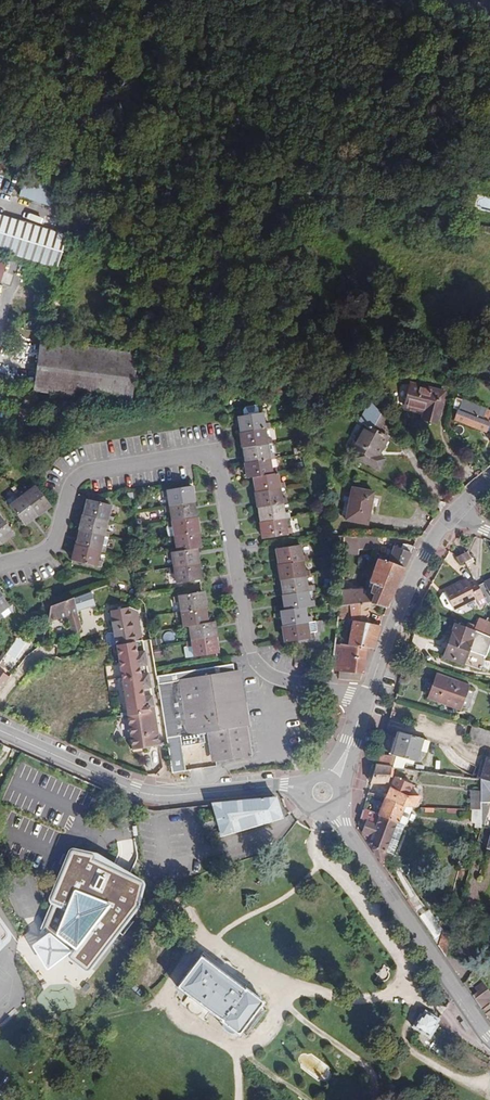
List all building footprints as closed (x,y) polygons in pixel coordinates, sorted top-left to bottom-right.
[(57,185),(26,175),(20,195),(51,205),(57,185)] [(66,236),(0,215),(0,250),(57,268),(66,236)] [(137,353),(41,341),(35,391),(131,404),(137,353)] [(441,400),(443,400),(445,393),(412,384),(406,405),(424,410),(423,418),(437,422),(441,411),(438,410),(441,400)] [(487,409),(456,398),(454,407),(460,410),(484,418),(487,409)] [(447,401),(443,400),(441,400),(438,410),(441,411),(444,411),(447,401)] [(265,429),(270,428),(269,423),(264,424),(262,413),(259,414),(258,407),(253,403),(246,405),(243,409),(244,416),(239,417),(241,433),(265,429)] [(384,446),(389,437),(378,432),(386,418),(371,403),(361,423),(364,424),(352,446),(360,450),(357,458),(379,469),(385,458),(378,454),(382,445),(384,446)] [(487,409),(484,418),(460,410),(456,420),(487,432),(487,430),(489,431),(489,410),(487,409)] [(265,429),(241,433),(244,447),(268,443),(272,443),(272,438),(267,439),(265,429)] [(268,443),(244,447),(246,463),(275,458),(274,453),(269,454),(268,443)] [(275,458),(246,463),(249,478),(253,477),(278,473),(277,468),(279,468),(278,461),(276,461),(276,458),(275,458)] [(279,483),(278,473),(253,477),(256,492),(280,488),(285,487),(285,482),(279,483)] [(51,505),(33,482),(29,485),(31,488),(22,495),(38,515),(51,505)] [(168,495),(170,506),(194,502),(192,486),(163,491),(163,496),(168,495)] [(280,488),(256,492),(258,507),(283,503),(288,503),(287,497),(281,498),(280,488)] [(368,524),(373,490),(353,488),(350,507),(343,506),(342,515),(348,516),(348,521),(368,524)] [(22,495),(20,491),(16,495),(15,493),(7,500),(25,525),(38,515),(22,495)] [(107,520),(113,522),(114,518),(108,517),(111,506),(87,500),(84,514),(107,520)] [(172,521),(197,517),(194,502),(170,506),(166,507),(166,511),(171,510),(172,521)] [(285,519),(291,518),(290,513),(284,513),(283,503),(258,507),(261,523),(285,519)] [(104,536),(109,537),(110,532),(105,531),(107,520),(84,514),(80,530),(104,536)] [(2,542),(13,533),(0,516),(0,540),(2,542)] [(166,527),(167,538),(170,537),(199,532),(197,517),(172,521),(168,522),(169,526),(166,527)] [(286,528),(285,519),(261,523),(263,538),(293,533),(292,527),(286,528)] [(100,551),(105,552),(106,548),(101,547),(104,536),(80,530),(76,545),(100,551)] [(178,552),(196,549),(202,548),(199,532),(170,537),(171,542),(176,541),(178,552)] [(392,596),(415,546),(404,544),(402,548),(395,545),(391,556),(389,562),(386,560),(388,554),(381,552),(378,560),(370,583),(370,585),(374,587),(373,589),(375,595),(372,604),(387,608),(392,596)] [(97,562),(100,551),(76,545),(73,560),(101,567),(102,563),(97,562)] [(303,561),(307,560),(307,555),(302,556),(301,546),(276,549),(279,565),(303,561)] [(174,567),(199,563),(196,549),(178,552),(167,554),(168,557),(173,557),(174,567)] [(467,552),(458,557),(461,563),(465,561),(470,558),(467,552)] [(367,581),(370,583),(378,560),(374,558),(367,581)] [(305,571),(303,561),(279,565),(281,580),(306,576),(310,575),(309,570),(305,571)] [(174,567),(169,568),(170,572),(175,571),(177,582),(202,578),(199,563),(174,567)] [(306,576),(281,580),(284,595),(308,591),(312,590),(312,586),(307,586),(306,576)] [(477,586),(487,604),(489,602),(489,580),(477,586)] [(480,608),(487,605),(487,604),(477,586),(475,581),(469,583),(468,581),(445,592),(454,610),(476,600),(480,608)] [(351,603),(369,603),(369,590),(340,590),(339,601),(339,604),(348,603),(351,603)] [(308,591),(284,595),(286,609),(305,606),(315,605),(314,600),(310,601),(308,591)] [(74,597),(77,610),(91,605),(88,592),(74,597)] [(182,611),(206,607),(204,592),(175,597),(176,601),(181,600),(182,611)] [(452,611),(454,610),(445,592),(443,593),(440,598),(444,607),(452,611)] [(4,615),(1,612),(9,605),(0,593),(0,618),(4,615)] [(50,620),(77,612),(77,610),(74,597),(50,606),(47,617),(50,620)] [(373,648),(381,625),(368,623),(369,603),(351,603),(351,617),(353,617),(350,642),(341,641),(341,643),(336,643),(334,670),(340,671),(361,673),(364,673),(367,648),(373,648)] [(348,617),(348,603),(339,604),(338,617),(348,617)] [(12,609),(9,605),(1,612),(4,615),(5,616),(11,611),(11,610),(12,609)] [(305,606),(286,609),(281,610),(284,625),(308,622),(311,621),(310,616),(307,617),(305,606)] [(112,610),(116,641),(144,636),(140,612),(129,607),(112,610)] [(183,615),(185,626),(209,622),(206,607),(182,611),(178,611),(179,616),(183,615)] [(475,631),(482,634),(483,633),(488,622),(479,619),(474,631),(475,631)] [(192,641),(216,637),(214,621),(209,622),(185,626),(185,631),(190,630),(192,641)] [(309,632),(308,622),(284,625),(286,641),(314,637),(313,632),(309,632)] [(474,631),(456,624),(444,657),(463,664),(465,660),(467,661),(470,652),(468,651),(475,631),(474,631)] [(125,699),(127,713),(154,708),(144,636),(116,641),(120,671),(121,671),(124,693),(125,699)] [(219,652),(216,637),(192,641),(188,641),(188,647),(193,646),(195,656),(219,652)] [(187,657),(195,656),(193,646),(188,647),(186,647),(187,657)] [(163,719),(172,773),(176,773),(175,767),(185,766),(182,747),(205,743),(203,732),(208,731),(211,731),(215,757),(249,752),(244,725),(235,670),(234,664),(156,676),(163,719)] [(244,725),(248,725),(251,724),(242,669),(235,670),(244,725)] [(360,680),(361,673),(340,671),(339,677),(360,680)] [(460,709),(468,687),(437,675),(428,698),(460,709)] [(154,708),(127,713),(133,749),(160,745),(156,725),(154,708)] [(211,731),(208,731),(212,761),(253,755),(248,725),(244,725),(249,752),(215,757),(211,731)] [(396,756),(406,759),(416,762),(420,749),(426,750),(429,741),(397,732),(391,755),(396,756)] [(377,764),(393,767),(396,756),(391,755),(390,756),(379,754),(377,764)] [(393,767),(404,769),(406,759),(396,756),(393,767)] [(485,759),(483,765),(478,781),(482,782),(489,785),(489,760),(485,759)] [(392,770),(393,767),(377,764),(372,764),(368,776),(372,777),(370,784),(388,783),(391,769),(392,770)] [(384,801),(399,804),(418,806),(422,796),(417,795),(418,793),(416,792),(417,785),(416,777),(403,773),(401,779),(395,777),(386,799),(384,801)] [(482,814),(483,792),(473,793),(472,813),(482,814)] [(276,796),(212,803),(212,805),(221,836),(283,817),(276,796)] [(379,815),(394,820),(396,817),(399,819),(401,813),(396,811),(399,804),(384,801),(379,815)] [(375,824),(379,815),(362,810),(359,818),(366,821),(375,824)] [(361,834),(380,862),(394,820),(379,815),(375,824),(366,821),(361,834)] [(8,820),(2,834),(11,838),(17,824),(8,820)] [(46,907),(37,931),(70,952),(63,962),(82,975),(135,910),(140,884),(92,854),(66,851),(44,900),(46,907)] [(439,947),(446,957),(451,938),(442,935),(439,947)] [(68,953),(43,936),(27,947),(42,972),(68,953)] [(244,989),(200,956),(178,986),(222,1019),(220,1021),(223,1023),(226,1030),(230,1033),(236,1032),(239,1034),(264,1003),(260,1000),(261,996),(257,991),(253,990),(248,991),(246,989),(244,989)] [(473,996),(487,1017),(489,1021),(489,1008),(487,1004),(489,1002),(489,1001),(488,999),(489,997),(489,994),(483,984),(476,988),(478,992),(473,996)] [(437,1023),(440,1019),(426,1011),(423,1015),(421,1014),(413,1027),(430,1038),(439,1025),(437,1023)]
